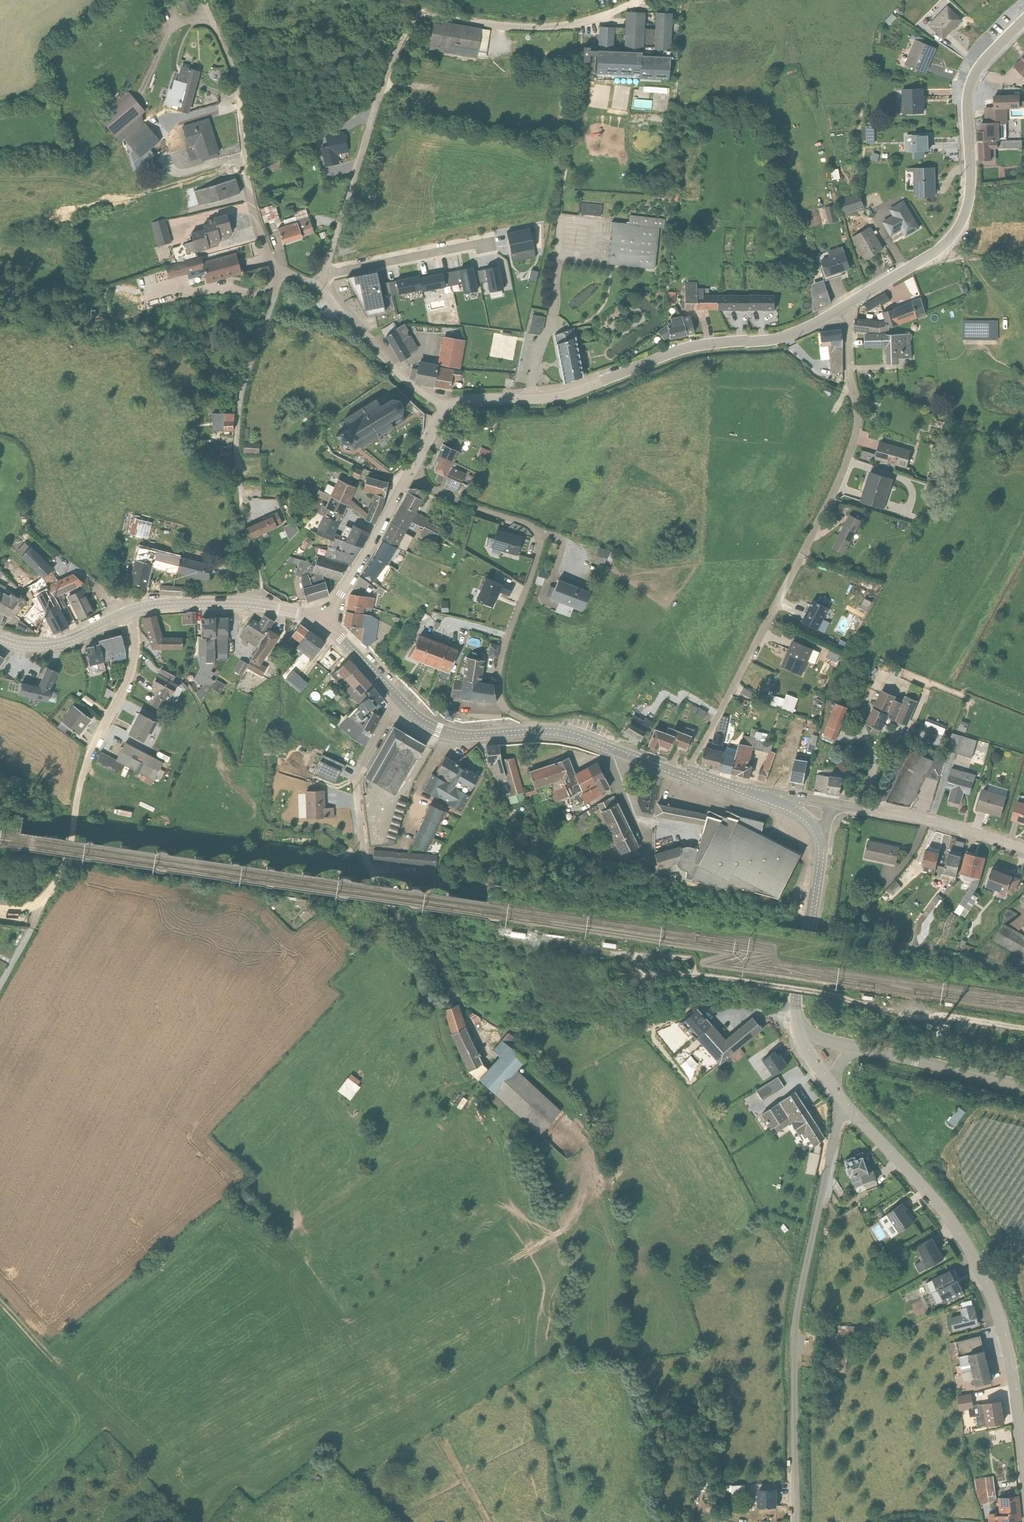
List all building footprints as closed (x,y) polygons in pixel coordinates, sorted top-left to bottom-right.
[(192,2),(181,5),(186,21),(197,18),(192,2)] [(940,12),(922,30),(936,44),(947,34),(948,35),(956,27),(940,12)] [(680,27),(680,19),(664,18),(664,35),(652,35),(633,34),(607,33),(606,56),(605,57),(601,57),(597,56),(597,53),(591,53),(590,68),(597,68),(597,88),(602,89),(602,85),(604,85),(604,87),(648,88),(648,86),(677,87),(678,65),(685,65),(685,56),(679,56),(680,37),(687,37),(688,27),(680,27)] [(885,20),(878,28),(883,32),(890,24),(885,20)] [(483,63),(487,35),(486,35),(448,28),(447,32),(439,31),(436,56),(483,63)] [(907,49),(898,70),(919,79),(922,72),(920,70),(927,54),(916,50),(918,46),(905,40),(902,47),(907,49)] [(1009,74),(1023,89),(1023,57),(1019,61),(1021,62),(1009,74)] [(192,76),(185,75),(184,74),(180,87),(177,86),(175,96),(172,95),(168,106),(164,105),(162,112),(191,120),(202,79),(192,76)] [(916,97),(895,98),(895,110),(889,111),(890,121),(916,121),(916,97)] [(127,147),(147,130),(145,122),(148,119),(131,99),(101,125),(123,150),(127,147)] [(1014,110),(1013,103),(987,104),(988,116),(979,116),(980,132),(975,132),(975,140),(972,140),(972,150),(993,149),(993,133),(1002,133),(1001,117),(1014,117),(1014,115),(1022,115),(1022,110),(1014,110)] [(645,114),(662,114),(662,106),(646,106),(645,114)] [(678,118),(685,119),(687,108),(679,107),(678,118)] [(205,166),(221,161),(222,160),(212,127),(186,135),(191,154),(189,154),(194,169),(205,166)] [(147,130),(127,147),(143,166),(163,149),(147,130)] [(866,134),(854,134),(855,150),(859,149),(859,152),(867,151),(866,134)] [(348,149),(347,142),(331,146),(333,154),(326,156),(330,175),(345,172),(343,162),(348,160),(346,150),(348,149)] [(921,144),(898,144),(899,160),(905,161),(905,166),(916,166),(916,160),(922,160),(921,144)] [(972,150),(973,170),(990,169),(990,158),(1017,157),(1016,149),(993,149),(972,150)] [(221,161),(205,166),(206,170),(223,164),(221,161)] [(866,161),(863,168),(869,170),(872,163),(866,161)] [(284,170),(266,178),(268,182),(276,178),(277,181),(286,177),(284,170)] [(900,181),(905,181),(906,206),(928,205),(927,177),(900,178),(900,181)] [(240,187),(198,200),(203,215),(244,203),(244,202),(240,187)] [(665,199),(664,207),(674,207),(674,200),(665,199)] [(850,205),(831,212),(836,225),(854,218),(850,205)] [(885,226),(876,231),(883,245),(894,239),(898,246),(912,238),(896,210),(881,219),(885,226)] [(611,214),(590,212),(589,224),(610,226),(611,214)] [(280,214),(266,218),(270,233),(285,229),(280,214)] [(825,215),(816,217),(821,233),(832,230),(831,224),(828,225),(825,215)] [(302,232),(291,236),(283,238),(288,254),(320,243),(315,228),(312,219),(299,223),(300,226),(302,232)] [(218,227),(224,246),(233,243),(236,242),(231,224),(218,227)] [(302,232),(300,226),(288,230),(291,236),(302,232)] [(639,234),(621,232),(617,274),(665,279),(669,238),(674,238),(675,229),(640,226),(639,234)] [(207,239),(212,254),(221,252),(225,251),(225,250),(224,246),(218,227),(211,229),(212,233),(206,234),(207,239)] [(169,229),(155,232),(161,256),(175,253),(169,229)] [(862,236),(844,247),(858,269),(875,259),(862,236)] [(538,238),(515,243),(521,273),(545,268),(538,238)] [(212,254),(207,239),(195,242),(198,252),(190,254),(192,262),(200,261),(200,262),(214,259),(213,257),(212,254)] [(821,268),(836,263),(835,257),(819,262),(821,268)] [(836,263),(821,268),(809,271),(815,292),(836,286),(836,285),(833,286),(832,283),(842,279),(836,263)] [(245,283),(242,271),(240,264),(206,273),(205,267),(169,277),(172,290),(191,285),(193,289),(208,285),(211,293),(245,283)] [(493,280),(485,281),(488,294),(496,292),(498,303),(512,300),(507,277),(493,280)] [(457,283),(460,296),(469,294),(471,304),(485,301),(481,278),(457,283)] [(539,281),(537,292),(545,294),(547,283),(539,281)] [(383,282),(353,288),(374,327),(392,324),(383,282)] [(427,289),(429,302),(460,296),(457,283),(427,289)] [(396,293),(398,305),(399,306),(403,305),(404,307),(429,302),(427,289),(427,287),(396,293)] [(803,310),(818,302),(815,291),(802,296),(803,310)] [(708,293),(697,293),(696,321),(729,321),(729,306),(721,306),(720,300),(708,299),(708,293)] [(818,302),(803,310),(804,325),(822,314),(822,313),(818,302)] [(877,303),(856,316),(860,323),(873,315),(874,317),(882,312),(877,303)] [(765,307),(729,306),(729,321),(765,322),(765,307)] [(889,328),(891,336),(891,337),(910,329),(919,325),(914,310),(905,313),(886,320),(875,324),(877,333),(889,328)] [(555,329),(541,326),(538,345),(547,347),(551,348),(555,329)] [(678,334),(668,344),(674,352),(680,347),(681,351),(698,347),(697,346),(705,344),(701,327),(693,329),(693,327),(681,330),(682,333),(678,334)] [(889,328),(877,333),(873,333),(848,330),(846,342),(871,344),(881,341),(881,339),(891,336),(889,328)] [(984,333),(955,333),(955,351),(984,352),(984,333)] [(401,334),(389,342),(393,348),(408,373),(418,367),(417,366),(426,361),(418,347),(416,348),(414,343),(416,342),(412,336),(405,340),(401,334)] [(582,340),(565,347),(574,396),(592,389),(582,340)] [(820,358),(822,371),(823,385),(834,385),(834,350),(833,341),(812,344),(814,359),(820,358)] [(878,345),(858,346),(858,359),(879,358),(879,377),(892,376),(891,371),(904,370),(903,352),(904,350),(904,348),(904,346),(902,344),(901,343),(899,344),(897,345),(895,346),(878,346),(878,345)] [(445,377),(445,379),(468,383),(474,352),(451,348),(445,377)] [(820,358),(814,359),(810,360),(811,373),(822,371),(820,358)] [(445,379),(445,377),(426,373),(424,381),(419,380),(417,389),(417,391),(424,395),(441,399),(445,379)] [(445,379),(441,399),(457,402),(460,391),(471,392),(472,383),(468,383),(445,379)] [(817,399),(814,406),(821,409),(824,402),(817,399)] [(349,444),(341,448),(349,460),(362,452),(367,460),(412,433),(408,427),(409,419),(405,413),(398,412),(394,414),(390,407),(349,431),(350,433),(344,437),(349,444)] [(239,427),(216,425),(215,434),(216,434),(216,443),(236,443),(239,427)] [(459,456),(452,453),(445,469),(462,475),(467,465),(465,465),(471,453),(462,449),(459,456)] [(904,464),(873,455),(868,471),(899,480),(904,464)] [(265,457),(248,456),(248,466),(264,467),(265,457)] [(236,464),(225,463),(224,473),(235,474),(236,464)] [(465,478),(462,475),(445,469),(443,475),(442,484),(447,486),(443,494),(464,505),(472,486),(463,482),(465,478)] [(359,480),(355,489),(365,493),(368,484),(359,480)] [(877,522),(887,492),(862,484),(858,497),(860,498),(858,506),(856,505),(853,515),(877,522)] [(335,510),(354,518),(370,532),(381,537),(387,525),(391,510),(381,508),(380,508),(378,517),(374,527),(357,513),(362,501),(356,498),(359,493),(346,488),(340,500),(333,497),(330,506),(336,509),(335,510)] [(381,508),(391,510),(393,503),(395,496),(373,490),(369,505),(380,508),(381,508)] [(407,519),(423,526),(427,519),(429,520),(432,515),(429,513),(433,506),(424,502),(416,502),(407,519)] [(329,529),(346,535),(354,518),(335,510),(332,517),(328,516),(323,526),(329,529)] [(398,536),(414,544),(418,536),(423,526),(407,519),(398,536)] [(268,535),(251,543),(255,552),(287,538),(287,536),(291,534),(287,525),(267,533),(268,535)] [(423,526),(418,536),(446,549),(449,542),(442,539),(434,536),(436,532),(423,526)] [(854,534),(842,528),(826,561),(837,567),(854,534)] [(346,535),(329,529),(323,542),(324,543),(322,548),(335,554),(339,556),(341,553),(368,561),(369,562),(376,547),(360,539),(353,552),(340,547),(346,535)] [(291,545),(293,550),(295,554),(305,545),(300,536),(289,541),(291,545)] [(393,545),(417,558),(420,552),(412,548),(414,544),(398,536),(393,545)] [(500,561),(508,564),(525,569),(530,551),(505,544),(500,561)] [(293,550),(291,545),(284,548),(287,553),(293,550)] [(388,554),(405,563),(412,567),(417,558),(393,545),(388,554)] [(310,555),(317,560),(319,556),(313,551),(310,555)] [(339,556),(335,554),(333,561),(334,561),(362,570),(368,561),(341,553),(339,556)] [(380,570),(393,578),(395,579),(405,563),(388,554),(380,570)] [(317,560),(310,555),(308,558),(314,563),(317,560)] [(79,603),(85,598),(75,588),(55,597),(50,587),(55,583),(26,557),(18,566),(43,592),(45,590),(56,613),(79,603)] [(132,597),(151,602),(156,581),(181,587),(185,571),(143,560),(132,597)] [(362,570),(334,561),(331,571),(357,579),(362,570)] [(508,564),(500,561),(498,569),(505,571),(508,564)] [(313,586),(328,590),(346,595),(354,580),(322,570),(319,575),(317,578),(313,586)] [(393,578),(380,570),(368,588),(380,597),(393,578)] [(181,587),(212,595),(216,580),(185,571),(181,587)] [(313,586),(317,578),(306,574),(300,590),(307,592),(306,597),(312,617),(335,610),(331,596),(330,597),(328,590),(313,586)] [(547,584),(543,597),(551,600),(553,592),(556,593),(558,588),(547,584)] [(43,592),(40,594),(45,603),(43,604),(40,601),(28,610),(33,617),(26,621),(30,629),(41,622),(46,633),(48,632),(62,624),(56,613),(45,590),(43,592)] [(493,591),(483,614),(500,621),(503,613),(504,613),(507,606),(517,610),(521,600),(501,592),(500,594),(493,591)] [(356,609),(367,611),(375,598),(366,592),(356,609)] [(558,600),(554,610),(559,612),(559,613),(567,616),(563,626),(578,631),(582,622),(591,625),(599,607),(567,594),(563,602),(558,600)] [(176,610),(178,601),(164,600),(163,609),(176,610)] [(178,601),(176,610),(190,610),(190,602),(178,601)] [(386,601),(381,606),(389,610),(392,605),(386,601)] [(13,609),(14,606),(8,602),(0,616),(0,625),(9,631),(19,612),(13,609)] [(85,604),(71,610),(82,634),(96,627),(85,604)] [(354,620),(379,624),(381,613),(367,611),(356,609),(354,620)] [(855,619),(861,622),(866,613),(860,610),(855,619)] [(26,612),(19,620),(24,623),(30,615),(26,612)] [(793,636),(810,644),(821,622),(805,614),(793,636)] [(352,626),(377,631),(379,624),(354,620),(352,626)] [(56,649),(70,641),(62,624),(48,632),(56,649)] [(377,631),(352,626),(350,641),(356,646),(374,663),(382,656),(385,635),(377,631)] [(199,640),(199,633),(199,627),(192,627),(192,628),(186,629),(187,640),(199,640)] [(161,631),(146,634),(155,665),(186,666),(187,653),(166,653),(161,631)] [(262,664),(273,645),(278,637),(269,632),(264,640),(256,635),(244,653),(262,664)] [(199,633),(199,640),(199,657),(196,671),(204,671),(204,678),(220,677),(220,672),(219,633),(199,633)] [(219,633),(220,672),(232,672),(232,633),(219,633)] [(21,635),(16,645),(38,649),(21,635)] [(299,666),(314,646),(306,640),(296,652),(301,656),(295,664),(299,666)] [(254,680),(251,685),(267,693),(272,683),(266,680),(284,653),(273,645),(262,664),(254,680)] [(314,646),(299,666),(297,668),(304,673),(308,668),(313,672),(317,676),(330,658),(314,646)] [(427,649),(415,671),(427,677),(437,653),(427,649)] [(103,659),(107,677),(116,674),(117,677),(129,673),(129,668),(124,651),(116,653),(102,656),(103,659)] [(436,680),(446,657),(437,653),(427,677),(436,680)] [(813,666),(785,653),(778,670),(780,671),(775,682),(794,690),(800,675),(807,678),(813,666)] [(833,654),(829,660),(835,663),(839,657),(833,654)] [(436,680),(445,684),(455,660),(446,657),(436,680)] [(498,658),(495,671),(505,672),(507,660),(498,658)] [(107,677),(103,659),(89,663),(92,671),(90,672),(92,681),(94,681),(99,684),(100,683),(101,687),(108,686),(106,677),(107,677)] [(445,684),(456,688),(465,664),(455,660),(445,684)] [(823,663),(821,669),(832,673),(834,667),(823,663)] [(308,668),(304,673),(303,675),(308,679),(313,672),(308,668)] [(43,676),(35,669),(30,675),(38,682),(43,676)] [(491,675),(473,672),(469,694),(487,697),(491,675)] [(251,685),(254,680),(245,675),(238,687),(247,692),(251,685)] [(345,699),(362,684),(354,676),(337,693),(345,699)] [(887,678),(883,687),(894,692),(898,683),(887,678)] [(60,688),(49,682),(40,702),(24,697),(21,710),(51,717),(53,703),(60,688)] [(362,684),(345,699),(349,703),(354,698),(356,702),(352,706),(361,717),(371,707),(378,701),(362,684)] [(162,705),(154,720),(167,727),(171,719),(172,719),(176,712),(182,714),(186,706),(187,707),(192,703),(191,702),(187,697),(182,702),(176,698),(179,693),(165,685),(162,691),(161,691),(156,701),(162,705)] [(296,689),(290,696),(305,709),(313,700),(300,689),(298,691),(296,689)] [(469,694),(462,693),(457,712),(467,713),(503,718),(500,699),(487,697),(469,694)] [(221,696),(215,705),(225,710),(230,701),(221,696)] [(874,705),(858,738),(866,741),(864,746),(871,750),(873,745),(875,745),(881,732),(900,740),(916,702),(905,697),(897,713),(874,705)] [(735,702),(732,708),(743,713),(746,708),(735,702)] [(335,703),(328,710),(336,717),(342,710),(335,703)] [(371,745),(376,736),(373,733),(371,731),(376,728),(375,727),(379,724),(381,723),(383,725),(387,721),(385,719),(390,716),(380,703),(373,708),(375,711),(374,713),(366,722),(355,733),(371,745)] [(758,709),(756,718),(772,723),(776,715),(758,709)] [(778,709),(773,723),(785,728),(790,713),(778,709)] [(88,711),(84,715),(94,722),(97,718),(88,711)] [(827,717),(815,750),(829,755),(841,722),(827,717)] [(97,732),(77,719),(64,737),(84,751),(97,732)] [(683,720),(681,724),(687,727),(686,728),(695,733),(698,727),(683,720)] [(461,728),(454,726),(452,733),(459,735),(461,728)] [(354,733),(345,743),(357,755),(363,758),(367,751),(375,756),(388,733),(380,728),(376,736),(371,745),(355,733),(354,733)] [(134,750),(132,749),(132,750),(148,758),(152,750),(155,751),(161,739),(143,730),(142,730),(143,731),(134,750)] [(653,736),(643,730),(634,746),(649,755),(661,736),(655,732),(653,736)] [(707,743),(717,746),(719,732),(713,730),(707,743)] [(345,743),(354,733),(352,731),(350,734),(347,732),(340,739),(345,743)] [(922,733),(919,739),(938,747),(941,741),(922,733)] [(956,734),(952,744),(959,747),(961,743),(963,737),(956,734)] [(672,747),(663,743),(657,760),(666,764),(668,760),(678,764),(685,745),(674,741),(672,747)] [(432,762),(400,743),(371,794),(401,811),(422,775),(424,776),(432,762)] [(717,746),(707,743),(706,748),(703,758),(713,761),(717,746)] [(946,747),(941,765),(966,773),(972,754),(946,747)] [(367,751),(363,758),(371,763),(375,756),(367,751)] [(723,788),(741,793),(744,780),(741,780),(745,764),(761,769),(755,784),(752,783),(749,794),(757,797),(768,768),(763,766),(765,757),(747,753),(744,762),(730,758),(729,764),(723,788)] [(880,817),(903,822),(907,815),(909,816),(912,809),(911,807),(919,791),(932,795),(938,771),(909,758),(880,817)] [(103,768),(99,780),(120,791),(125,781),(146,792),(144,797),(155,803),(158,796),(163,798),(168,788),(163,786),(167,779),(128,759),(119,777),(103,768)] [(508,776),(507,761),(494,762),(495,779),(497,784),(500,783),(503,795),(508,794),(513,814),(516,814),(518,820),(533,816),(531,809),(519,813),(508,776)] [(723,788),(729,764),(718,762),(715,767),(712,786),(723,788)] [(696,763),(692,781),(712,786),(715,767),(696,763)] [(800,771),(788,769),(781,796),(796,799),(800,771)] [(321,788),(343,799),(352,780),(330,770),(321,788)] [(442,786),(430,807),(445,815),(446,813),(455,818),(454,820),(469,829),(478,813),(476,812),(487,793),(471,784),(470,785),(467,784),(468,782),(452,773),(446,783),(448,784),(446,788),(444,787),(442,786)] [(604,801),(595,783),(586,789),(585,787),(583,786),(582,787),(576,773),(571,775),(570,773),(562,776),(563,778),(537,788),(542,805),(556,800),(570,795),(583,790),(590,807),(591,808),(602,802),(604,801)] [(531,809),(521,774),(508,776),(519,813),(531,809)] [(604,801),(602,802),(604,804),(589,811),(593,820),(611,810),(610,808),(618,804),(605,779),(605,778),(595,783),(604,801)] [(971,789),(945,781),(939,802),(946,804),(942,815),(954,818),(957,807),(964,809),(971,789)] [(809,789),(807,806),(833,810),(835,792),(809,789)] [(570,795),(556,800),(563,820),(578,813),(577,812),(590,807),(583,790),(570,795)] [(1001,811),(978,804),(972,824),(995,831),(1001,811)] [(537,823),(545,847),(548,847),(539,818),(540,818),(538,812),(545,809),(544,805),(533,809),(536,819),(537,823)] [(329,808),(311,809),(312,836),(339,835),(339,826),(330,826),(329,808)] [(605,829),(626,819),(622,812),(604,821),(582,835),(584,840),(605,828),(605,829)] [(659,824),(665,825),(667,815),(661,814),(659,824)] [(407,815),(393,859),(402,862),(416,818),(407,815)] [(1012,816),(1006,835),(1023,840),(1023,819),(1012,816)] [(626,819),(605,829),(612,842),(623,836),(625,841),(634,836),(626,819)] [(733,833),(718,826),(717,827),(716,830),(667,820),(664,831),(712,841),(705,866),(700,863),(694,863),(690,865),(689,862),(663,871),(668,885),(685,880),(686,883),(690,886),(695,889),(694,894),(771,914),(794,870),(753,849),(756,839),(733,833)] [(431,836),(446,843),(449,835),(452,836),(455,830),(437,822),(431,836)] [(425,850),(440,856),(443,849),(445,850),(448,844),(446,843),(431,836),(425,850)] [(623,836),(612,842),(613,845),(612,845),(616,854),(620,852),(629,870),(630,870),(634,879),(650,872),(646,863),(647,862),(634,836),(625,841),(623,836)] [(530,840),(521,844),(528,865),(537,862),(530,840)] [(549,855),(545,847),(537,851),(541,859),(549,855)] [(440,856),(425,850),(419,863),(434,870),(437,862),(440,863),(442,857),(440,856)] [(958,865),(959,856),(951,855),(950,864),(958,865)] [(893,862),(861,856),(858,873),(889,879),(893,862)] [(933,869),(920,865),(916,881),(918,882),(917,886),(928,889),(933,869)] [(955,872),(943,869),(937,889),(935,893),(944,897),(943,899),(945,900),(950,895),(955,872)] [(979,873),(961,869),(955,890),(959,891),(959,895),(965,897),(963,904),(949,926),(953,931),(972,902),(979,873)] [(587,878),(586,885),(589,886),(588,891),(601,894),(604,881),(587,878)] [(1007,891),(987,884),(980,901),(1001,909),(1002,908),(1008,910),(1010,904),(1012,905),(1015,895),(1007,892),(1007,891)] [(897,903),(891,896),(875,912),(881,918),(897,903)] [(1018,933),(1023,924),(1023,902),(1015,914),(1010,918),(1005,925),(1003,923),(993,941),(1023,959),(1023,936),(1018,933)] [(913,944),(935,914),(937,912),(933,909),(931,912),(930,911),(907,943),(911,946),(913,944)] [(856,910),(854,926),(862,927),(864,911),(856,910)] [(947,929),(943,935),(948,938),(952,932),(947,929)] [(468,1071),(482,1065),(483,1065),(477,1053),(466,1028),(458,1005),(444,1011),(451,1034),(451,1035),(468,1071)] [(710,1054),(727,1040),(696,1007),(676,1026),(684,1036),(688,1033),(694,1039),(696,1037),(710,1054)] [(473,1014),(469,1016),(475,1027),(481,1023),(480,1019),(473,1014)] [(727,1040),(710,1054),(719,1064),(729,1055),(739,1047),(761,1029),(752,1018),(727,1040)] [(482,1065),(468,1071),(478,1081),(479,1080),(539,1136),(561,1112),(517,1071),(530,1055),(518,1044),(520,1041),(508,1034),(493,1052),(499,1057),(487,1070),(482,1065)] [(739,1047),(729,1055),(735,1063),(745,1055),(739,1047)] [(775,1052),(762,1060),(773,1075),(787,1065),(780,1055),(778,1056),(775,1052)] [(347,1077),(337,1091),(349,1100),(360,1087),(358,1085),(360,1081),(351,1074),(348,1078),(347,1077)] [(778,1078),(757,1091),(763,1101),(784,1087),(778,1078)] [(795,1092),(761,1114),(771,1129),(773,1127),(777,1133),(791,1123),(800,1135),(802,1133),(805,1138),(807,1136),(815,1147),(825,1138),(818,1126),(795,1092)] [(463,1098),(456,1108),(460,1110),(467,1100),(463,1098)] [(949,1117),(947,1121),(954,1126),(965,1112),(958,1107),(951,1118),(949,1117)] [(510,1110),(503,1118),(508,1122),(515,1115),(510,1110)] [(808,1171),(818,1173),(820,1151),(810,1150),(808,1171)] [(855,1157),(854,1157),(845,1160),(848,1168),(846,1169),(848,1175),(850,1174),(854,1187),(863,1184),(864,1185),(876,1181),(873,1171),(868,1173),(863,1158),(863,1157),(856,1159),(855,1157)] [(835,1179),(833,1187),(839,1199),(845,1194),(836,1180),(835,1179)] [(892,1222),(885,1227),(891,1237),(913,1223),(905,1211),(906,1210),(902,1203),(886,1214),(892,1222)] [(892,1222),(886,1214),(879,1219),(885,1227),(892,1222)] [(783,1224),(780,1227),(784,1233),(788,1230),(783,1224)] [(923,1260),(928,1268),(943,1259),(932,1238),(917,1247),(921,1255),(919,1256),(921,1260),(923,1260)] [(923,1260),(921,1260),(915,1264),(919,1273),(928,1268),(923,1260)] [(938,1290),(943,1301),(944,1302),(963,1293),(957,1280),(954,1281),(950,1271),(925,1283),(930,1293),(931,1293),(938,1290)] [(938,1290),(931,1293),(936,1304),(943,1301),(938,1290)] [(963,1309),(972,1306),(971,1300),(961,1303),(963,1309)] [(972,1306),(963,1309),(960,1309),(961,1314),(950,1317),(953,1331),(977,1325),(973,1306),(972,1306)] [(961,1373),(987,1366),(980,1336),(949,1344),(953,1360),(959,1358),(961,1365),(955,1366),(957,1374),(961,1373)] [(987,1366),(961,1373),(963,1381),(974,1379),(976,1386),(991,1382),(987,1366)] [(971,1394),(957,1396),(959,1411),(968,1410),(969,1417),(975,1417),(977,1427),(1003,1423),(999,1402),(973,1406),(971,1394)] [(1017,1520),(1021,1520),(1018,1497),(996,1499),(993,1476),(974,1479),(976,1489),(975,1489),(981,1505),(989,1502),(998,1501),(999,1513),(988,1513),(988,1521),(1017,1521),(1017,1520)] [(731,1485),(731,1493),(731,1494),(745,1494),(744,1485),(731,1485)] [(758,1490),(758,1508),(777,1507),(777,1506),(775,1506),(775,1501),(775,1494),(775,1492),(768,1492),(768,1490),(758,1490)] [(546,1520),(557,1518),(555,1506),(543,1509),(546,1520)]
